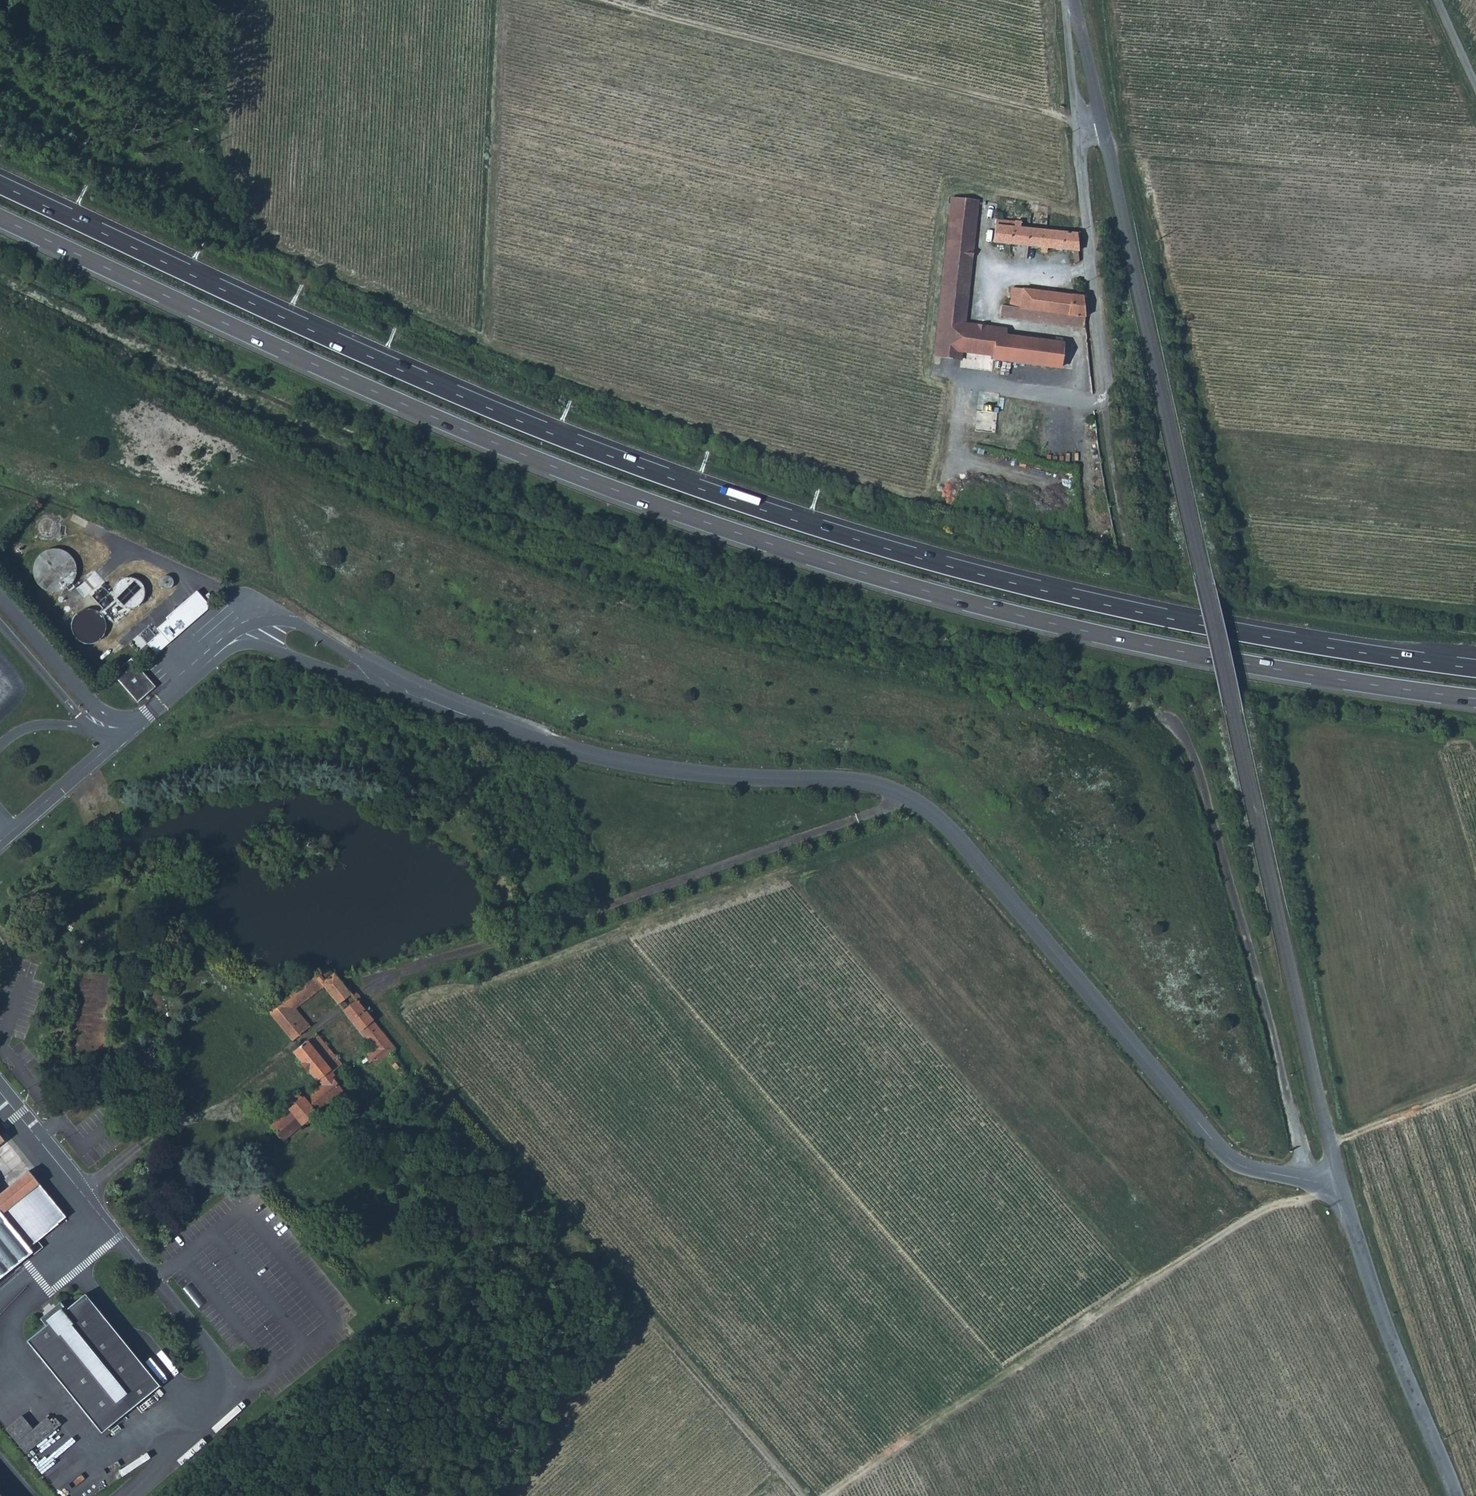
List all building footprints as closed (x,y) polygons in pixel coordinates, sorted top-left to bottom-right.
[(951,196),(936,355),(956,357),(955,359),(963,359),(964,351),(978,352),(994,354),(993,358),(1044,364),(1060,366),(1063,341),(1008,334),(1008,327),(965,322),(978,199),(951,196)] [(1005,219),(996,218),(994,241),(1010,242),(1012,226),(1005,225),(1005,219)] [(1012,226),(1010,242),(1027,244),(1029,227),(1021,227),(1021,220),(1005,219),(1005,225),(1012,226)] [(1079,249),(1077,231),(1029,227),(1027,244),(1079,249)] [(1001,315),(1063,323),(1065,292),(1012,285),(1010,305),(1002,304),(1001,315)] [(1067,324),(1086,326),(1083,295),(1069,293),(1067,313),(1068,314),(1067,324)] [(50,595),(69,585),(64,577),(74,571),(60,545),(32,561),(50,595)] [(132,575),(115,591),(127,604),(145,588),(132,575)] [(161,631),(149,642),(157,653),(213,606),(200,590),(157,626),(161,631)] [(102,640),(105,613),(79,611),(76,638),(102,640)] [(116,673),(139,701),(157,687),(134,659),(116,673)] [(351,994),(336,975),(332,971),(323,971),(321,972),(288,998),(297,1009),(324,989),(337,1005),(351,994)] [(310,1026),(297,1009),(288,998),(276,1008),(298,1035),(310,1026)] [(389,1054),(396,1049),(356,1000),(342,1011),(373,1049),(367,1055),(375,1065),(386,1057),(389,1054)] [(317,1033),(307,1041),(322,1059),(323,1060),(332,1052),(317,1033)] [(295,1051),(321,1083),(333,1073),(342,1065),(332,1052),(323,1060),(322,1059),(307,1041),(295,1051)] [(404,1079),(407,1076),(389,1054),(386,1057),(404,1079)] [(321,1083),(323,1086),(332,1078),(336,1076),(333,1073),(321,1083)] [(323,1086),(272,1127),(283,1141),(309,1121),(311,1123),(313,1123),(316,1121),(317,1119),(317,1117),(315,1115),(343,1092),(333,1080),(336,1076),(332,1078),(323,1086)] [(382,1107),(377,1100),(371,1105),(377,1111),(382,1107)] [(68,1215),(30,1166),(2,1190),(0,1187),(0,1274),(68,1215)] [(45,1325),(27,1339),(32,1345),(101,1430),(159,1383),(84,1292),(66,1307),(60,1300),(39,1317),(45,1325)] [(104,1490),(101,1485),(80,1495),(94,1495),(104,1490)]
